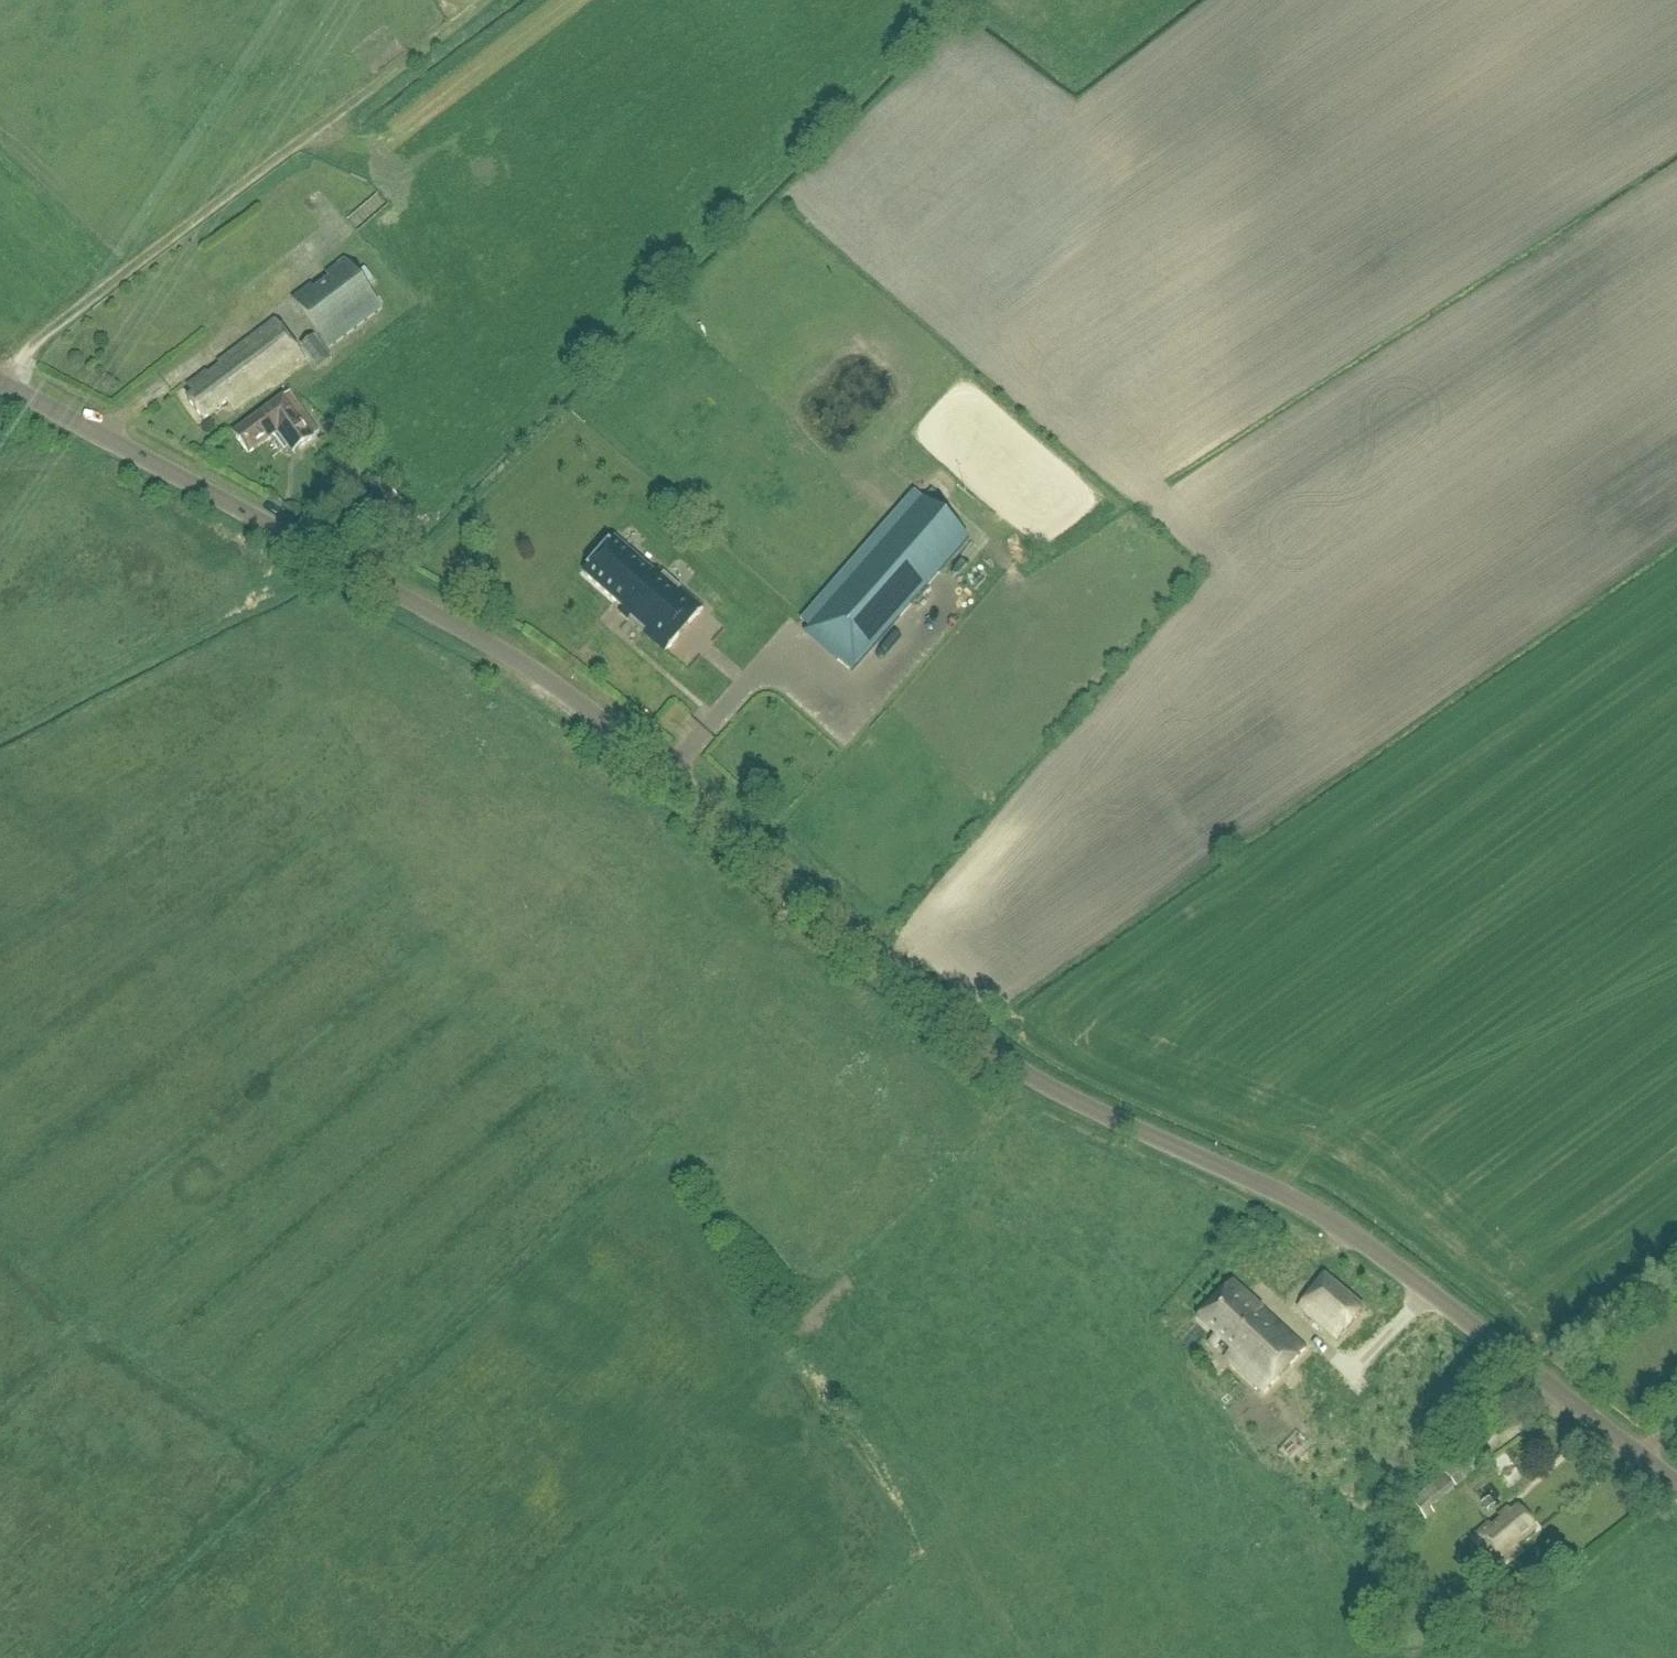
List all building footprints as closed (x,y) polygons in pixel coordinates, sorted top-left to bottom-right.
[(346,262),(326,276),(330,281),(316,291),(312,286),(292,300),(329,351),(382,311),(368,293),(378,286),(366,270),(357,277),(346,262)] [(273,386),(275,388),(306,365),(275,324),(188,387),(195,396),(188,401),(204,422),(227,406),(233,415),(273,386)] [(314,338),(301,349),(318,371),(331,361),(314,338)] [(283,400),(232,436),(248,457),(277,436),(292,458),(313,443),(313,442),(319,438),(290,397),(284,401),(283,400)] [(874,499),(893,511),(899,501),(881,489),(874,499)] [(837,660),(852,674),(969,541),(924,501),(814,626),(844,652),(837,660)] [(703,613),(617,542),(587,579),(652,632),(647,639),(667,656),(703,613)] [(1338,1342),(1378,1294),(1339,1262),(1300,1310),(1338,1342)] [(1209,1346),(1257,1392),(1263,1388),(1270,1398),(1253,1414),(1304,1483),(1339,1457),(1298,1402),(1320,1372),(1231,1287),(1197,1322),(1215,1339),(1209,1346)] [(1411,1501),(1423,1517),(1456,1490),(1456,1492),(1484,1468),(1472,1452),(1470,1453),(1463,1444),(1440,1461),(1449,1471),(1411,1501)] [(1516,1549),(1537,1532),(1520,1510),(1513,1515),(1509,1511),(1473,1539),(1497,1570),(1519,1553),(1516,1549)]
